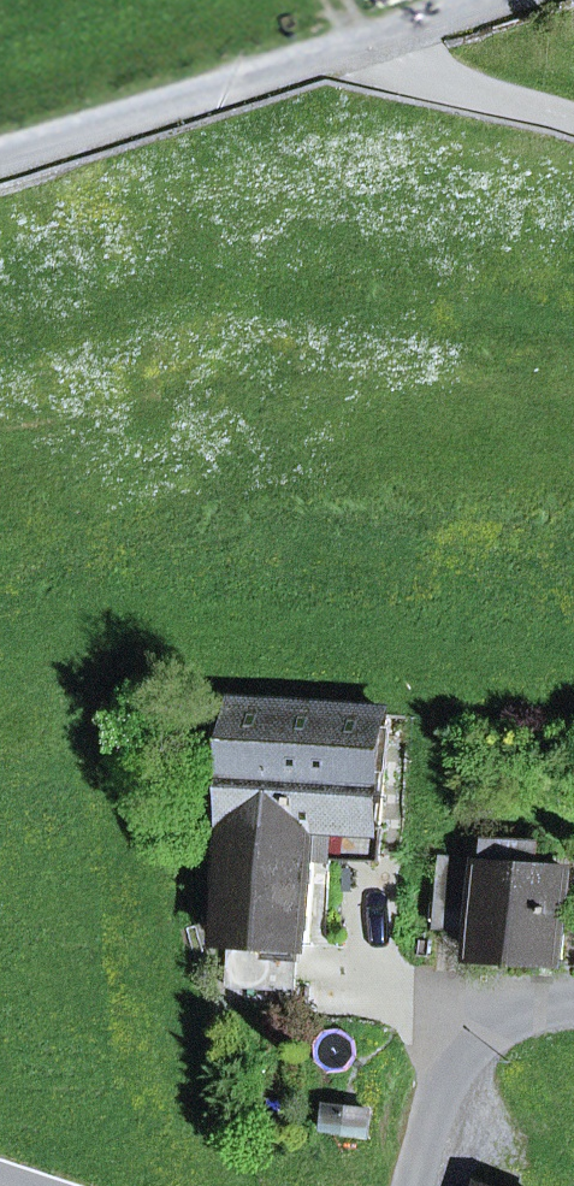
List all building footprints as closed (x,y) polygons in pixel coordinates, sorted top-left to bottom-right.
[(389,714),(237,705),(231,821),(333,828),(332,857),(379,858),(389,714)] [(231,942),(298,947),(309,947),(314,857),(332,857),(333,828),(231,821),(225,942),(231,942)] [(483,867),(538,870),(539,845),(487,842),(486,861),(441,858),(437,925),(479,927),(483,867)] [(483,867),(479,927),(478,957),(563,962),(569,872),(538,870),(483,867)] [(298,947),(231,942),(228,987),(295,991),(298,947)]
